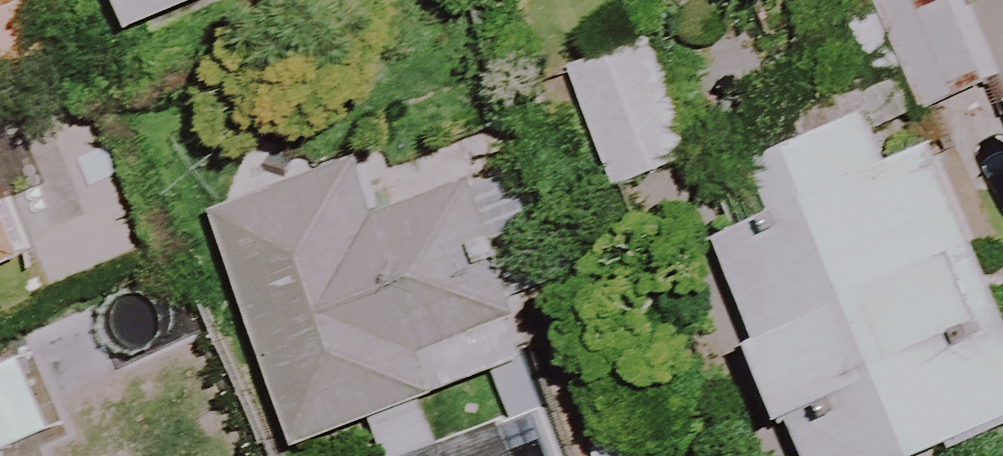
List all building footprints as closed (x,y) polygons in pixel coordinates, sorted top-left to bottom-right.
[(81,42),(64,0),(0,0),(0,75),(81,42)] [(160,34),(237,0),(145,0),(160,34)] [(952,0),(869,0),(834,19),(874,94),(913,73),(932,109),(993,77),(952,0)] [(705,155),(654,40),(579,72),(630,188),(705,155)] [(866,113),(757,160),(780,212),(727,236),(824,455),(930,455),(1002,424),(1002,306),(933,147),(889,166),(866,113)] [(404,201),(388,149),(225,200),(305,455),(547,380),(484,176),(404,201)] [(35,256),(0,178),(0,271),(35,256)] [(536,404),(402,455),(556,455),(536,404)] [(0,431),(0,455),(11,455),(0,431)]
